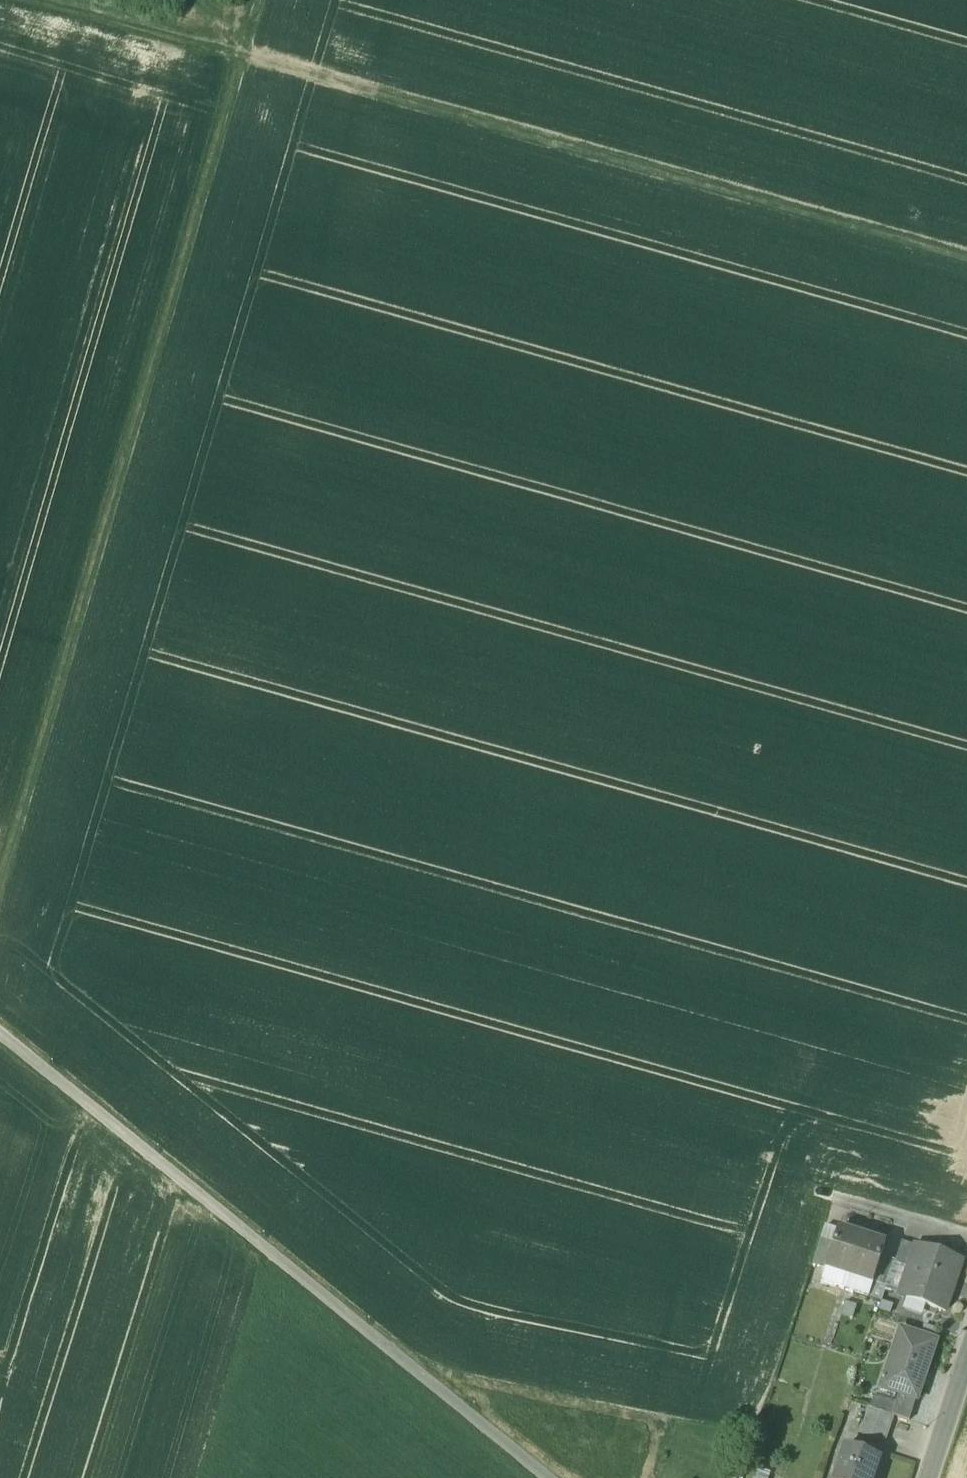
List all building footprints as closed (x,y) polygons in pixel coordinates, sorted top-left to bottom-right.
[(838,1231),(826,1227),(822,1238),(834,1242),(838,1231)] [(862,1238),(838,1231),(834,1242),(825,1269),(849,1277),(862,1238)] [(822,1238),(813,1265),(825,1269),(834,1242),(822,1238)] [(886,1246),(862,1238),(849,1277),(873,1285),(873,1284),(882,1257),(886,1246)] [(916,1247),(902,1242),(896,1262),(895,1263),(910,1268),(910,1266),(909,1266),(916,1247)] [(963,1262),(916,1247),(909,1266),(910,1266),(917,1268),(907,1299),(946,1312),(963,1262)] [(896,1262),(882,1257),(873,1284),(886,1288),(895,1263),(896,1262)] [(825,1269),(813,1265),(808,1280),(820,1284),(825,1269)] [(849,1277),(825,1269),(820,1284),(844,1291),(849,1277)] [(873,1285),(849,1277),(844,1291),(868,1299),(873,1285)] [(886,1288),(873,1284),(873,1285),(868,1299),(881,1303),(886,1288)] [(936,1343),(901,1331),(882,1388),(898,1394),(916,1400),(917,1400),(936,1343)] [(916,1400),(898,1394),(894,1404),(897,1405),(893,1416),(910,1421),(916,1400)] [(894,1404),(874,1397),(870,1409),(893,1416),(897,1405),(894,1404)] [(893,1416),(870,1409),(861,1435),(884,1443),(893,1416)] [(846,1447),(835,1477),(873,1477),(879,1458),(846,1447)]
